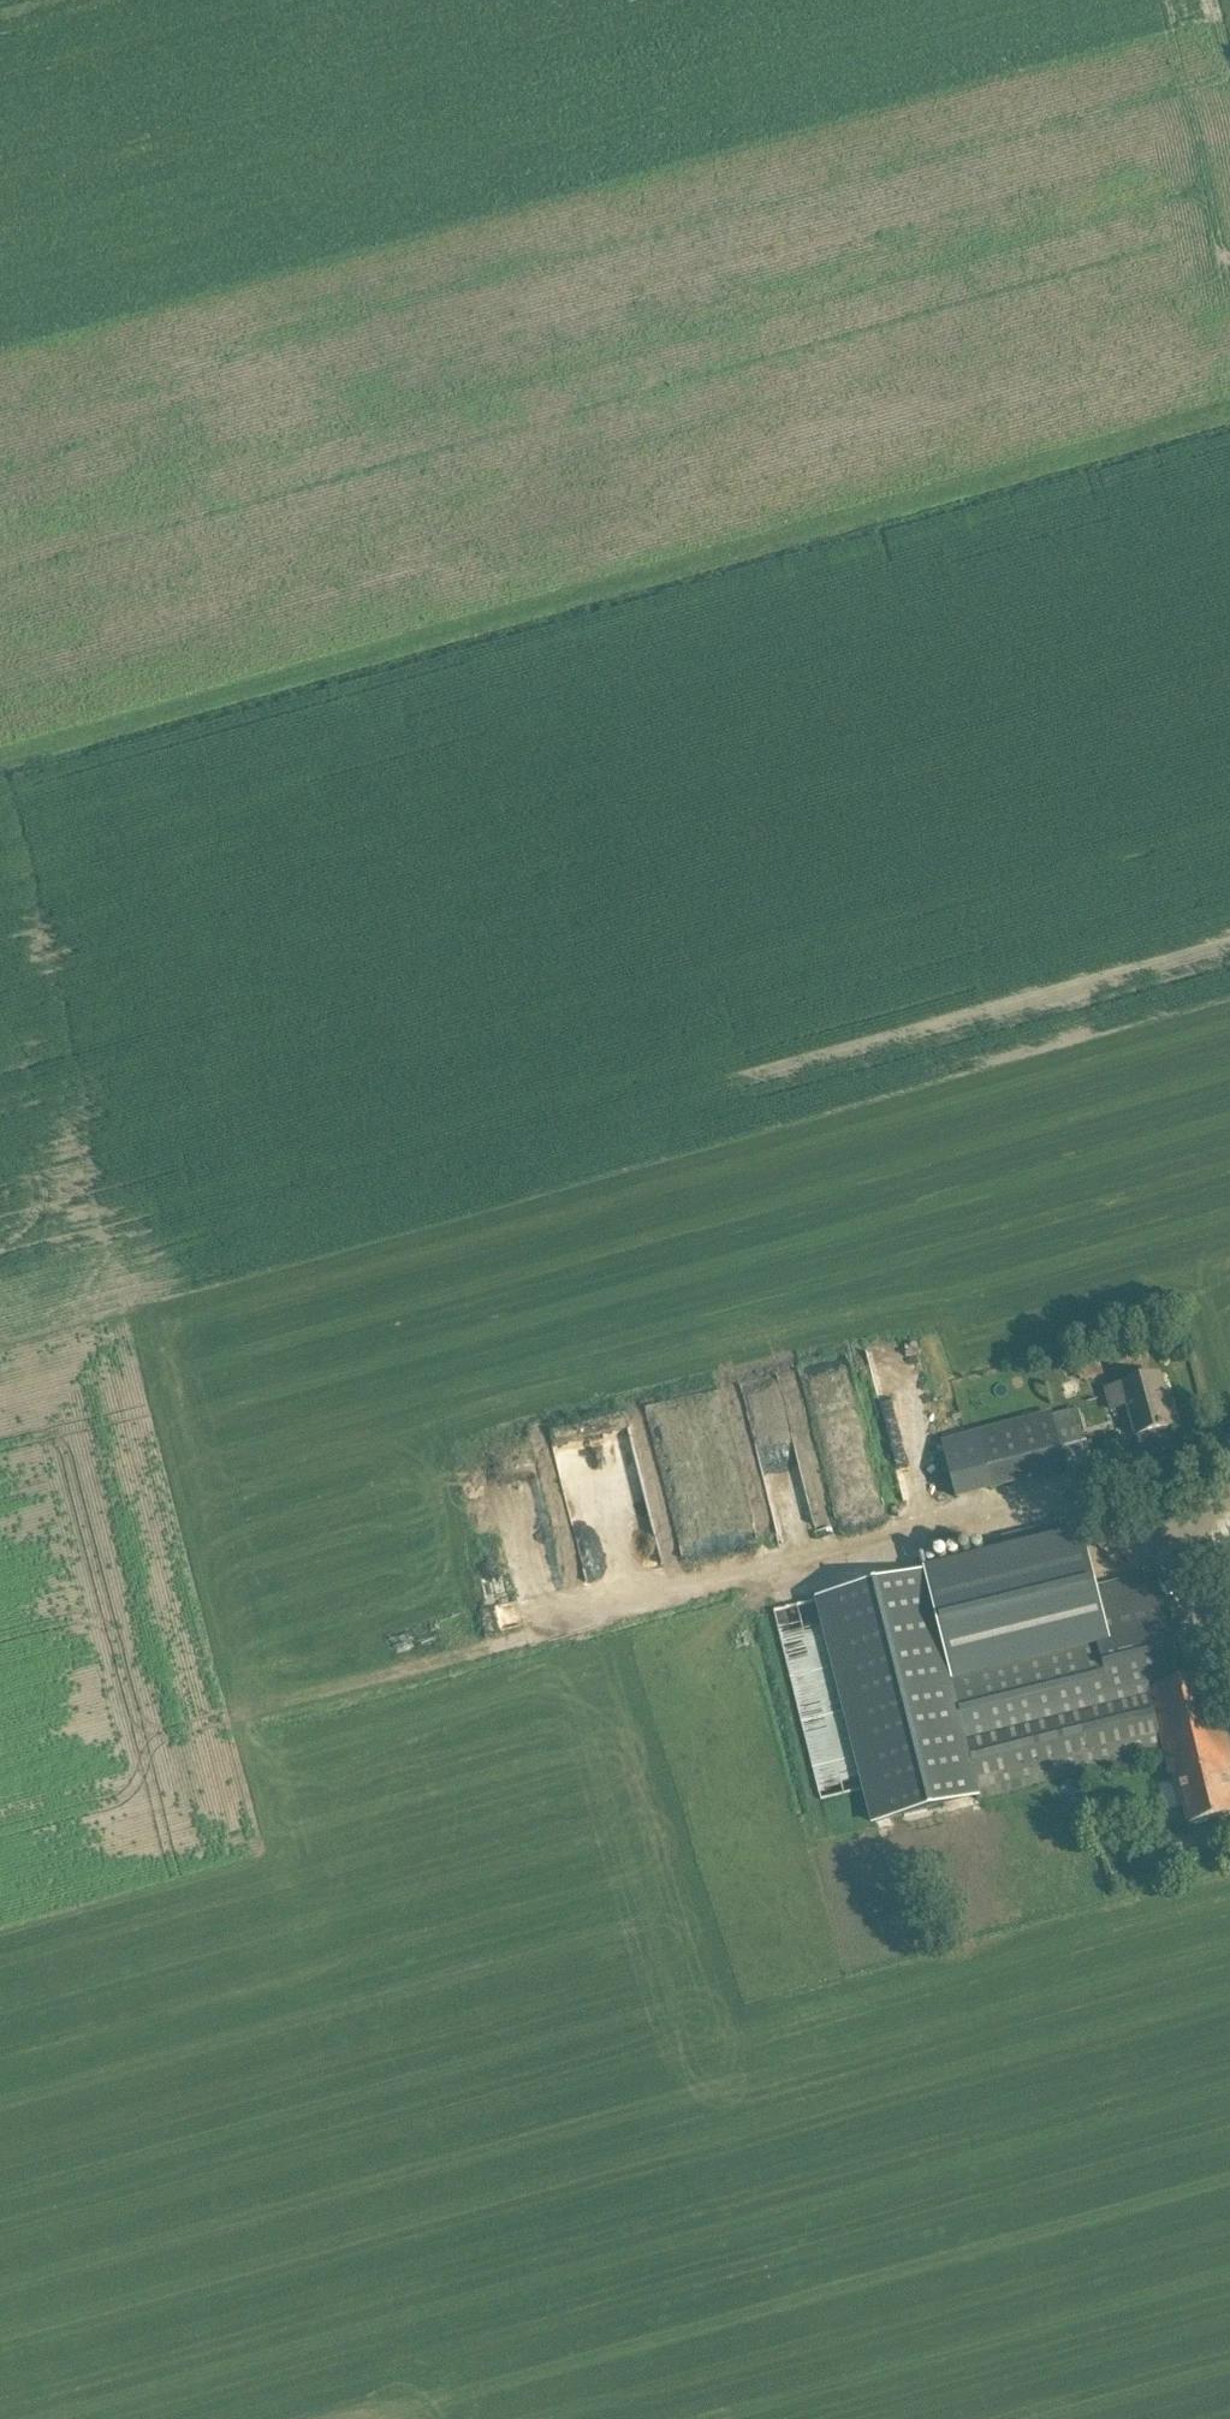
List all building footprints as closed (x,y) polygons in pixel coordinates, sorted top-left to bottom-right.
[(1083,1381),(1103,1376),(1100,1360),(1080,1365),(1083,1381)] [(1175,1427),(1161,1375),(1108,1390),(1113,1411),(1129,1406),(1138,1437),(1175,1427)] [(1093,1464),(1078,1410),(1054,1416),(1053,1411),(943,1441),(958,1499),(1093,1464)] [(1096,1587),(1083,1534),(926,1572),(982,1799),(1165,1753),(1150,1690),(1182,1682),(1155,1572),(1096,1587)] [(950,1805),(895,1580),(775,1610),(822,1797),(869,1785),(878,1823),(950,1805)] [(1228,1769),(1229,1768),(1229,1747),(1212,1674),(1182,1682),(1150,1690),(1165,1753),(1172,1782),(1179,1781),(1191,1825),(1229,1816),(1229,1778),(1228,1769)] [(1152,1868),(1186,1860),(1180,1834),(1146,1843),(1152,1868)]
